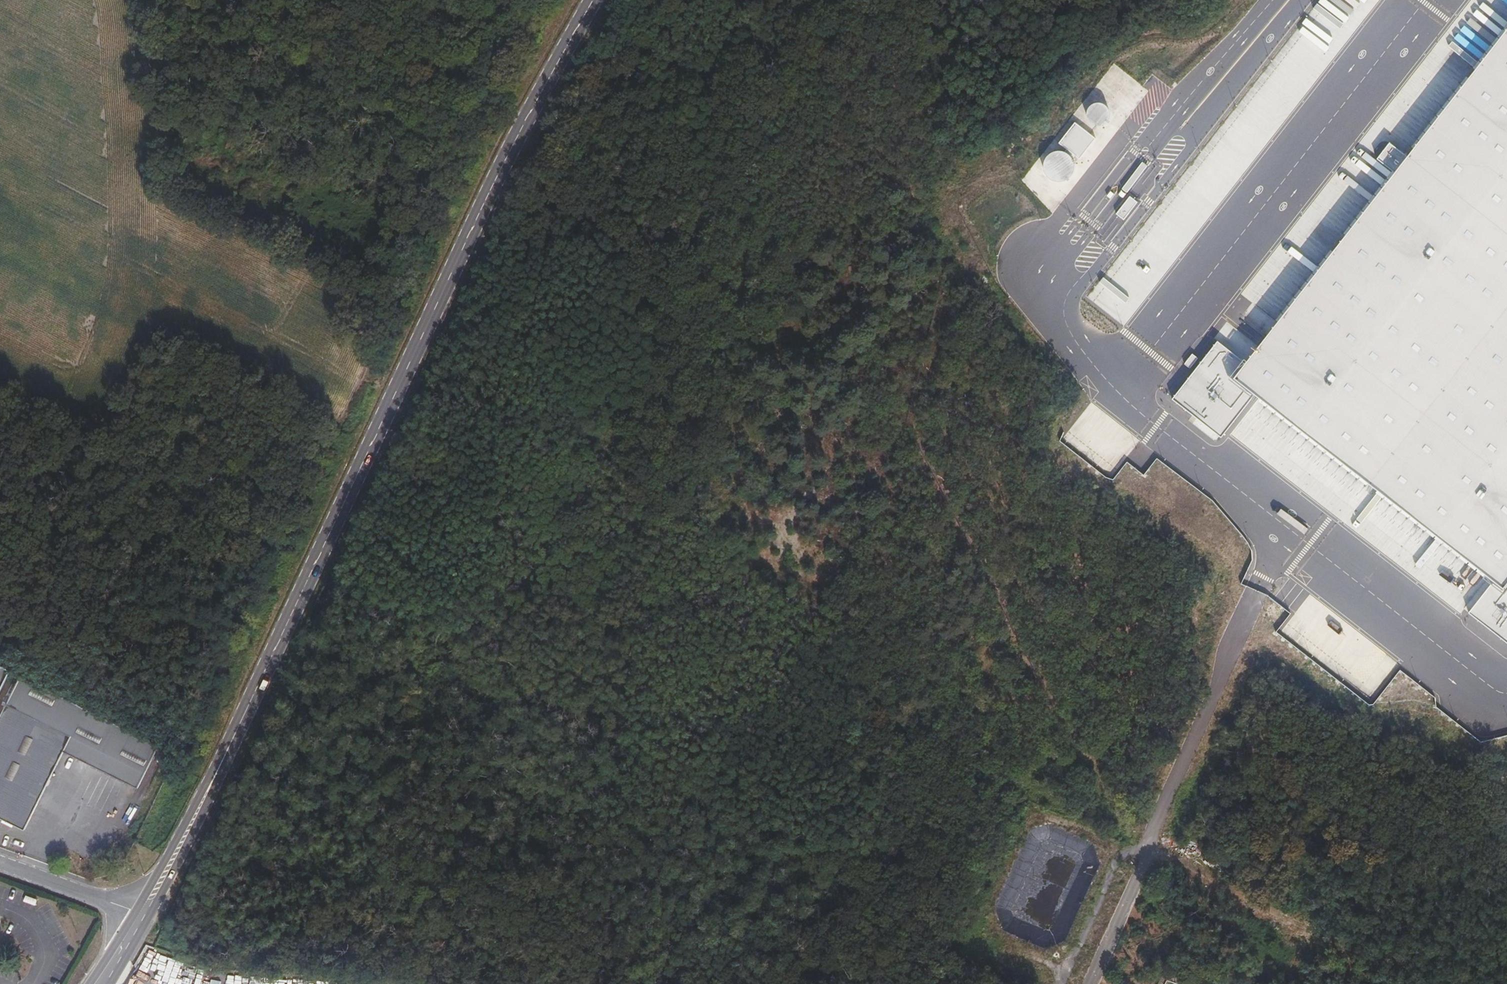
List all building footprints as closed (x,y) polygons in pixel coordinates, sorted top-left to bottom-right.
[(1245,363),(1234,378),(1255,394),(1495,581),(1503,587),(1506,582),(1506,29),(1245,363)] [(1105,104),(1102,103),(1098,103),(1094,104),(1091,106),(1088,109),(1087,112),(1087,116),(1088,119),(1090,123),(1093,125),(1097,126),(1101,126),(1105,125),(1108,122),(1110,119),(1111,115),(1110,111),(1108,107),(1105,104)] [(1095,138),(1075,122),(1059,142),(1079,158),(1095,138)] [(1058,151),(1054,152),(1050,154),(1047,157),(1045,160),(1044,165),(1044,169),(1045,173),(1047,176),(1051,179),(1054,181),(1059,182),(1063,182),(1067,180),(1070,178),(1073,175),(1074,171),(1075,167),(1075,164),(1074,160),(1072,156),(1069,154),(1065,152),(1061,151),(1058,151)] [(1138,202),(1130,196),(1116,214),(1125,220),(1138,202)] [(1234,378),(1245,363),(1218,341),(1173,399),(1221,436),(1255,394),(1234,378)] [(1495,581),(1470,612),(1506,641),(1506,582),(1503,587),(1495,581)] [(0,663),(0,696),(13,670),(0,663)] [(21,679),(0,722),(0,820),(25,832),(63,753),(138,789),(158,746),(21,679)]
